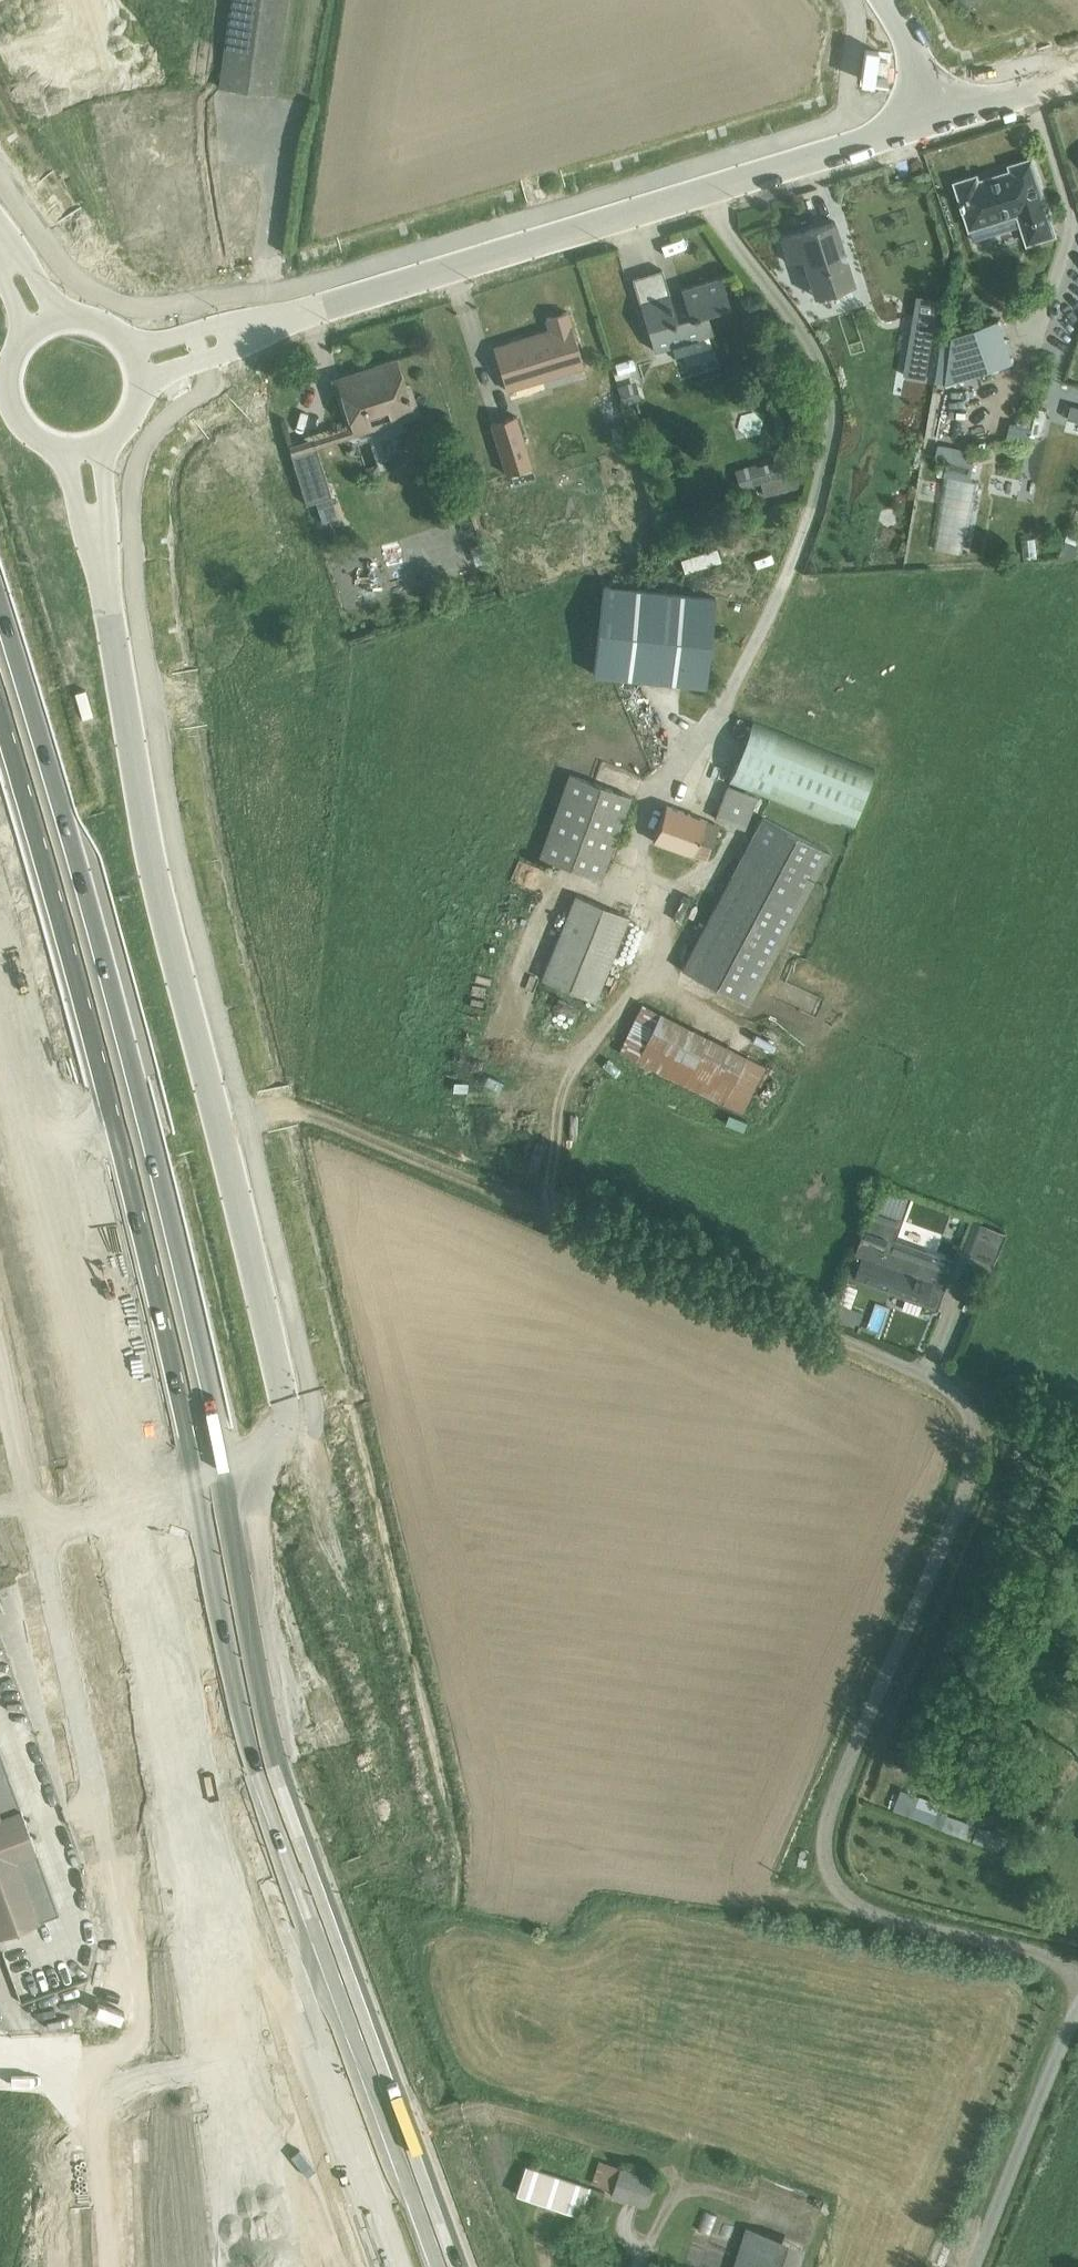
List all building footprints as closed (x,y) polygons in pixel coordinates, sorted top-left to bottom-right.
[(222,66),(219,85),(276,94),(289,0),(231,0),(222,66)] [(142,117),(127,121),(132,139),(147,135),(142,117)] [(1035,156),(965,179),(981,227),(1018,215),(1027,242),(1060,232),(1035,156)] [(181,213),(186,231),(245,212),(233,173),(156,198),(163,219),(181,213)] [(758,220),(763,251),(776,249),(784,294),(831,286),(818,210),(758,220)] [(665,267),(627,279),(648,342),(661,338),(668,358),(712,343),(703,314),(735,304),(726,275),(673,292),(665,267)] [(507,383),(591,361),(576,304),(550,311),(555,328),(497,344),(507,383)] [(978,310),(917,325),(930,378),(991,363),(978,310)] [(612,356),(595,360),(597,372),(615,368),(612,356)] [(332,383),(346,428),(407,410),(393,364),(332,383)] [(529,463),(516,419),(494,426),(507,469),(529,463)] [(310,439),(263,453),(276,497),(323,483),(310,439)] [(956,485),(960,456),(928,452),(924,481),(956,485)] [(774,460),(737,464),(741,493),(777,489),(774,460)] [(695,544),(657,554),(661,568),(699,558),(695,544)] [(748,546),(729,553),(735,566),(753,559),(748,546)] [(605,672),(706,678),(711,602),(609,596),(605,672)] [(281,693),(296,692),(295,676),(280,678),(281,693)] [(723,778),(850,830),(871,776),(744,725),(723,778)] [(632,789),(570,766),(536,859),(597,882),(632,789)] [(662,810),(650,846),(687,858),(699,823),(662,810)] [(755,1001),(832,851),(768,818),(690,967),(755,1001)] [(596,995),(630,915),(580,894),(547,974),(596,995)] [(644,1003),(616,1061),(738,1119),(765,1061),(644,1003)] [(492,1007),(484,1024),(497,1030),(505,1012),(492,1007)] [(1005,1232),(974,1219),(962,1249),(993,1262),(1005,1232)] [(848,1280),(915,1310),(931,1275),(863,1245),(848,1280)] [(59,1910),(0,1757),(0,1931),(59,1910)] [(644,2203),(653,2174),(599,2158),(592,2182),(525,2162),(515,2194),(581,2213),(584,2201),(599,2206),(603,2191),(644,2203)] [(812,2244),(748,2220),(730,2266),(803,2266),(812,2244)]
